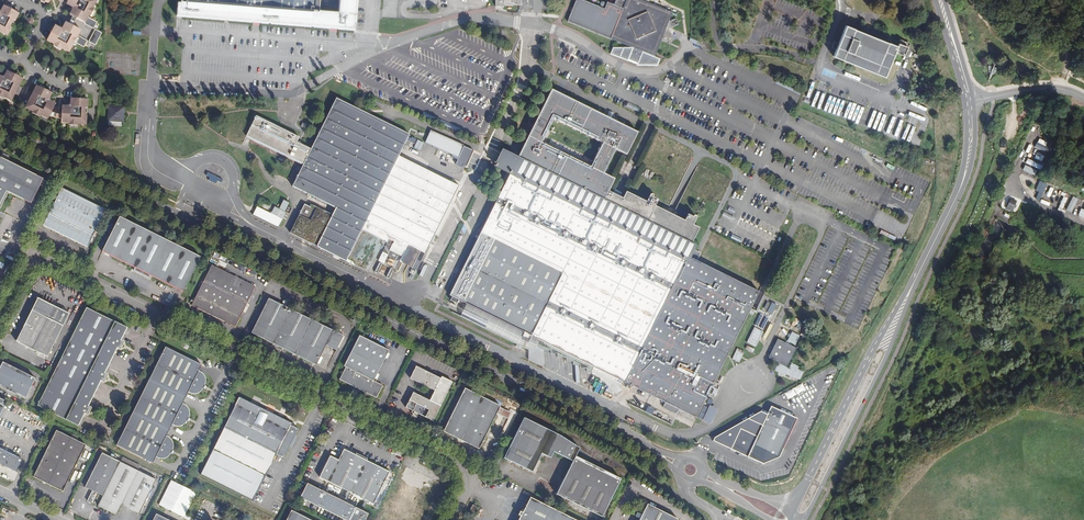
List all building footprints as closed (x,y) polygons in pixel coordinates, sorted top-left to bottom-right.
[(77,18),(85,23),(88,17),(97,1),(96,0),(69,0),(69,1),(67,4),(74,7),(70,15),(73,16),(77,18)] [(181,3),(178,3),(177,15),(228,19),(229,15),(236,15),(236,20),(253,21),(261,22),(355,29),(357,0),(341,0),(339,13),(320,12),(321,0),(182,0),(181,3)] [(504,11),(513,11),(513,8),(520,8),(520,0),(496,0),(496,10),(504,11)] [(643,0),(627,0),(626,1),(624,6),(617,3),(617,6),(615,5),(608,2),(605,9),(583,0),(577,0),(568,22),(634,48),(642,52),(655,57),(673,12),(649,3),(643,0)] [(8,35),(19,13),(5,5),(1,12),(0,12),(0,31),(8,35)] [(88,17),(85,23),(94,29),(98,22),(88,17)] [(670,22),(673,28),(679,25),(676,19),(670,22)] [(81,30),(73,26),(70,24),(67,22),(63,29),(55,25),(47,40),(70,52),(75,42),(78,35),(81,30)] [(848,62),(846,67),(853,70),(855,65),(885,77),(895,52),(900,54),(900,56),(903,57),(904,56),(908,47),(899,43),(898,46),(889,42),(889,43),(855,29),(856,29),(846,25),(842,34),(840,34),(839,36),(841,37),(833,56),(840,59),(848,62)] [(89,41),(96,45),(102,32),(96,29),(89,41)] [(88,40),(78,35),(75,42),(84,47),(88,40)] [(170,51),(171,47),(165,46),(164,61),(173,62),(174,51),(170,51)] [(659,61),(641,54),(633,50),(630,49),(612,49),(610,52),(639,64),(658,65),(659,61)] [(12,100),(23,78),(8,70),(6,75),(0,76),(0,95),(12,100)] [(50,116),(52,112),(56,104),(53,102),(50,97),(52,93),(37,85),(26,108),(49,119),(50,116)] [(626,154),(637,132),(552,89),(518,158),(603,200),(608,191),(614,179),(603,173),(615,149),(626,154)] [(62,106),(62,115),(61,119),(61,122),(86,124),(88,99),(71,98),(71,103),(67,106),(62,106)] [(293,186),(336,208),(332,216),(324,212),(324,211),(311,204),(310,206),(305,204),(290,232),(317,246),(348,262),(399,155),(410,134),(337,98),(311,149),(301,144),(298,142),(300,137),(257,116),(247,136),(304,164),(293,186)] [(125,106),(109,105),(108,120),(109,120),(109,125),(122,126),(122,121),(124,121),(125,106)] [(426,142),(459,157),(464,145),(431,131),(426,142)] [(419,150),(423,143),(416,140),(413,147),(419,150)] [(1016,150),(1011,147),(1006,156),(1011,160),(1016,150)] [(612,192),(608,191),(603,200),(518,158),(506,152),(498,169),(511,176),(685,261),(687,256),(697,261),(699,256),(697,255),(698,254),(686,248),(688,243),(691,245),(699,229),(693,226),(697,217),(695,215),(694,215),(692,217),(687,214),(684,221),(655,207),(659,200),(654,197),(653,195),(652,194),(650,194),(647,202),(626,191),(623,198),(619,196),(621,193),(618,191),(614,188),(612,192)] [(399,155),(348,262),(355,265),(355,264),(370,271),(385,241),(388,243),(383,252),(388,255),(393,243),(396,239),(425,253),(459,185),(399,155)] [(7,191),(9,192),(31,204),(44,179),(0,157),(0,205),(7,191)] [(1024,165),(1022,170),(1034,175),(1036,170),(1024,165)] [(685,261),(511,176),(483,233),(481,231),(449,294),(451,295),(450,299),(457,303),(459,299),(475,307),(472,313),(476,315),(478,313),(490,319),(492,315),(524,332),(522,337),(529,341),(531,337),(537,338),(537,346),(544,350),(551,350),(551,353),(557,353),(558,356),(564,356),(564,357),(566,357),(567,361),(573,361),(573,365),(580,364),(580,368),(586,367),(587,371),(591,373),(594,367),(625,383),(685,261)] [(81,244),(91,241),(106,210),(62,188),(43,226),(81,244)] [(0,208),(0,209),(9,192),(7,191),(0,208)] [(1017,199),(1011,197),(1006,208),(1012,212),(1017,199)] [(253,214),(279,227),(287,212),(286,212),(286,211),(290,213),(292,208),(288,207),(290,203),(283,200),(279,209),(275,206),(271,213),(257,206),(253,214)] [(182,292),(200,257),(118,217),(101,252),(135,269),(134,271),(150,279),(151,277),(182,292)] [(396,239),(393,243),(406,250),(400,261),(412,267),(416,259),(421,261),(425,253),(396,239)] [(697,255),(699,256),(702,252),(695,249),(696,247),(691,245),(688,243),(686,248),(698,254),(697,255)] [(447,255),(439,275),(443,277),(452,258),(447,255)] [(759,291),(697,261),(687,256),(685,261),(625,383),(663,401),(664,402),(662,406),(676,413),(678,408),(696,417),(759,291)] [(254,287),(210,265),(190,306),(234,327),(254,287)] [(407,267),(404,275),(413,278),(416,270),(407,267)] [(69,314),(37,298),(16,341),(47,357),(69,314)] [(325,345),(333,331),(268,299),(251,333),(315,365),(325,345)] [(528,349),(537,346),(537,338),(531,337),(529,341),(522,337),(524,332),(492,315),(490,319),(478,313),(476,315),(472,313),(475,307),(459,299),(457,303),(452,311),(528,349)] [(769,302),(764,311),(771,314),(776,305),(769,302)] [(77,325),(122,346),(123,342),(120,340),(126,328),(86,308),(77,325)] [(761,313),(754,324),(762,329),(769,318),(761,313)] [(120,349),(122,346),(77,325),(37,406),(77,426),(83,413),(87,415),(91,408),(87,406),(100,380),(103,382),(107,375),(103,373),(116,347),(120,349)] [(753,327),(746,343),(756,347),(763,331),(753,327)] [(343,336),(333,331),(325,345),(335,350),(343,336)] [(791,332),(787,342),(796,345),(800,335),(791,332)] [(923,337),(915,333),(909,345),(917,349),(923,337)] [(388,350),(358,336),(343,366),(345,368),(339,380),(377,398),(383,386),(373,381),(388,350)] [(787,367),(796,349),(778,339),(768,358),(787,367)] [(204,385),(204,383),(205,380),(205,378),(204,377),(203,375),(202,373),(200,372),(199,372),(198,371),(201,365),(164,347),(155,364),(147,380),(132,412),(115,445),(152,463),(152,462),(155,457),(157,458),(159,458),(160,459),(162,459),(164,458),(167,457),(168,455),(170,453),(171,450),(172,447),(172,445),(172,443),(171,442),(171,440),(169,438),(168,437),(167,436),(165,436),(168,430),(171,424),(173,425),(175,426),(177,426),(179,426),(181,426),(183,425),(185,423),(186,421),(188,417),(188,415),(188,413),(188,411),(188,409),(187,408),(186,406),(184,405),(183,404),(182,403),(184,398),(187,392),(189,393),(191,394),(193,394),(195,394),(197,393),(199,392),(201,390),(202,389),(203,387),(204,385)] [(739,362),(744,351),(737,348),(731,359),(739,362)] [(3,363),(0,368),(0,387),(25,400),(36,379),(3,363)] [(439,379),(414,367),(409,378),(433,390),(428,400),(411,392),(403,407),(410,411),(409,413),(411,414),(410,416),(415,418),(417,414),(431,421),(450,382),(440,377),(439,379)] [(802,383),(784,393),(787,399),(806,390),(802,383)] [(497,414),(500,408),(500,406),(496,404),(465,388),(443,431),(479,449),(497,414)] [(292,423),(239,397),(200,475),(253,501),(277,454),(284,457),(295,435),(299,429),(291,425),(292,423)] [(646,406),(644,412),(651,414),(653,408),(646,406)] [(511,413),(500,408),(497,414),(508,419),(511,413)] [(703,420),(706,414),(701,411),(698,417),(703,420)] [(543,450),(552,455),(554,452),(560,455),(569,442),(558,435),(523,418),(504,458),(532,472),(534,468),(541,454),(543,450)] [(47,482),(47,483),(63,491),(79,459),(81,460),(85,453),(83,452),(86,445),(57,430),(33,477),(43,482),(44,480),(47,482)] [(569,442),(560,455),(573,461),(576,457),(579,449),(569,442)] [(16,471),(23,459),(0,448),(0,463),(16,471)] [(387,471),(343,449),(337,460),(329,456),(318,477),(373,504),(389,472),(387,471)] [(100,501),(119,462),(102,454),(85,487),(92,491),(88,501),(93,503),(95,499),(100,501)] [(576,457),(573,461),(557,495),(602,517),(621,479),(576,457)] [(156,480),(119,462),(100,501),(101,501),(98,506),(117,515),(122,505),(139,514),(156,480)] [(196,493),(171,480),(159,505),(166,509),(184,518),(185,515),(196,493)] [(368,514),(306,483),(299,498),(343,519),(365,519),(368,514)] [(535,508),(538,501),(530,497),(527,504),(523,513),(526,514),(530,505),(535,508)] [(538,501),(535,508),(530,505),(526,514),(523,513),(520,511),(518,515),(519,516),(522,517),(521,519),(576,519),(538,501)] [(678,519),(648,504),(642,515),(637,513),(636,517),(640,519),(677,519),(678,519)] [(478,507),(473,505),(469,513),(474,516),(478,507)] [(290,511),(286,519),(309,519),(290,511)]
